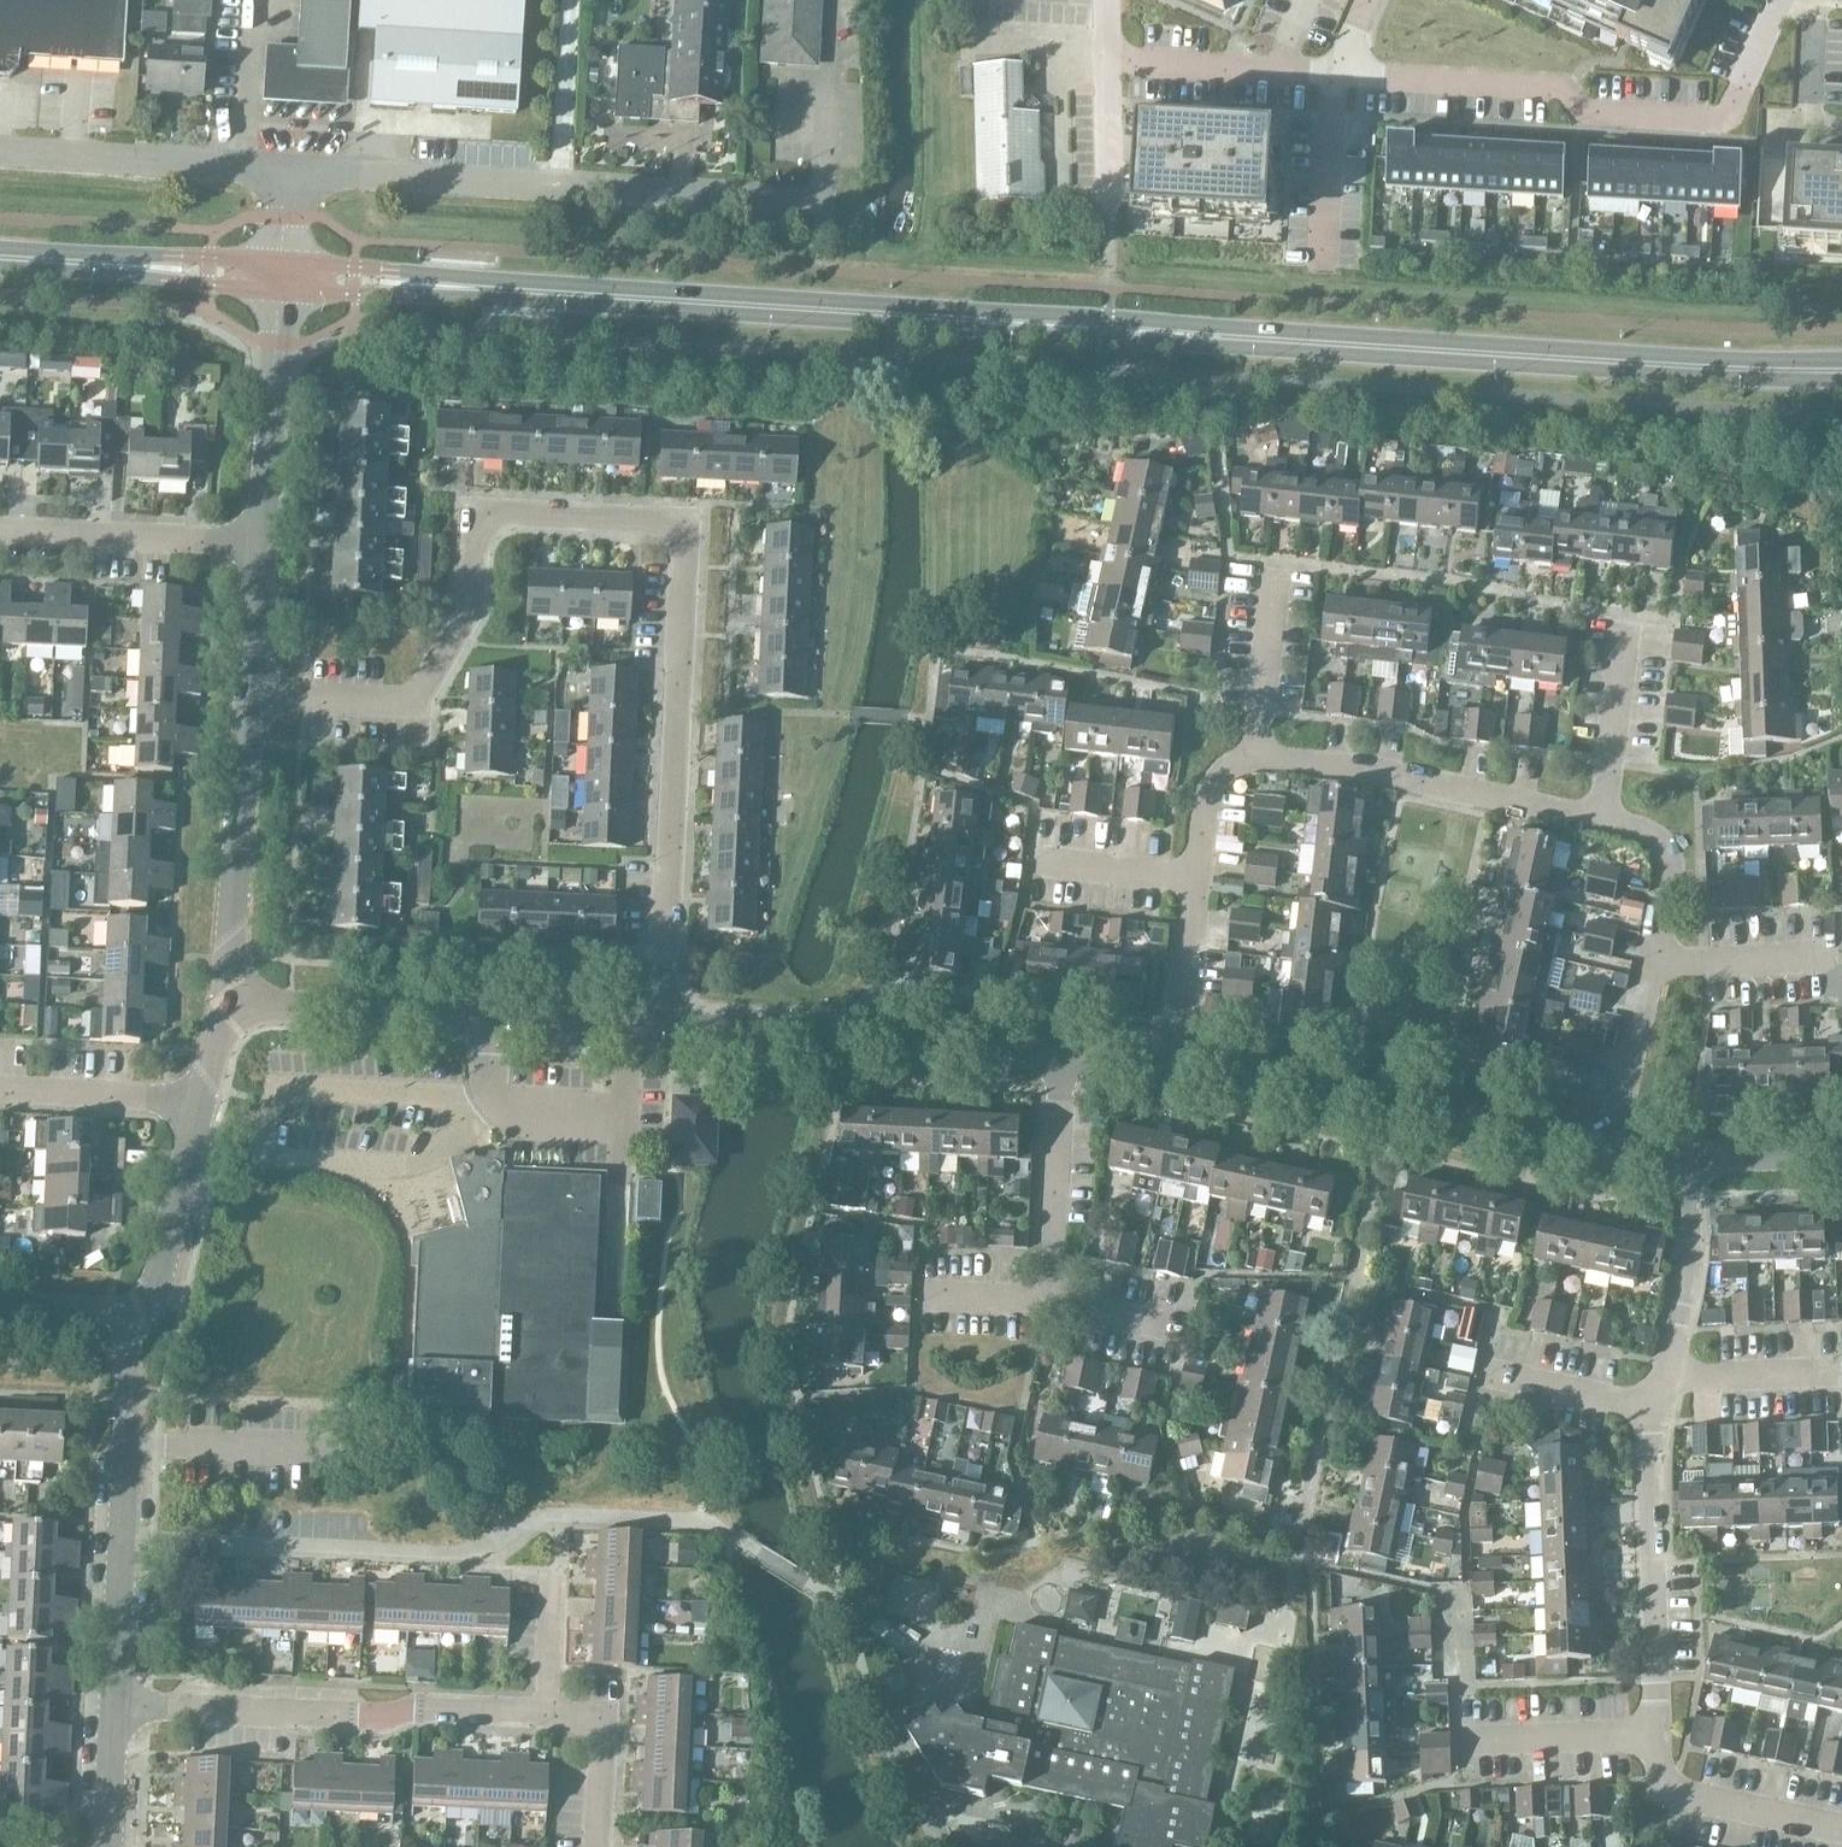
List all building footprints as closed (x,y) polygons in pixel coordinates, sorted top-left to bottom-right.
[(10,79),(20,70),(21,58),(124,64),(125,46),(128,0),(0,0),(0,78),(10,79)] [(351,0),(301,0),(298,54),(271,52),(268,98),(342,103),(344,74),(346,74),(351,0)] [(359,31),(377,32),(372,104),(516,114),(524,0),(361,0),(359,31)] [(649,122),(650,112),(673,114),(674,100),(699,101),(699,105),(709,106),(709,102),(720,103),(721,90),(725,90),(730,86),(731,71),(726,66),(722,65),(723,55),(727,55),(732,51),(733,36),(728,31),(725,31),(727,0),(678,0),(675,53),(665,52),(665,51),(619,48),(614,120),(649,122)] [(778,64),(778,62),(816,64),(820,0),(767,0),(763,63),(778,64)] [(1230,0),(1202,0),(1225,10),(1230,0)] [(1674,63),(1701,0),(1531,0),(1674,63)] [(172,34),(206,36),(207,18),(173,16),(172,34)] [(147,90),(202,94),(205,53),(149,50),(147,90)] [(976,68),(979,202),(1041,200),(1039,114),(1033,115),(1033,109),(1026,103),(1024,103),(1023,67),(976,68)] [(1141,109),(1134,215),(1271,223),(1277,117),(1236,115),(1235,121),(1229,120),(1229,119),(1229,118),(1229,117),(1228,117),(1227,116),(1226,115),(1225,115),(1211,114),(1210,114),(1209,115),(1208,115),(1208,116),(1207,116),(1207,117),(1206,118),(1206,119),(1182,117),(1182,112),(1141,109)] [(1414,190),(1417,141),(1389,140),(1386,189),(1414,190)] [(1438,192),(1441,143),(1417,141),(1414,190),(1438,192)] [(1463,193),(1466,144),(1441,143),(1438,192),(1463,193)] [(1487,195),(1490,146),(1466,144),(1463,193),(1487,195)] [(1512,196),(1515,147),(1490,146),(1487,195),(1512,196)] [(1536,198),(1539,149),(1515,147),(1512,196),(1536,198)] [(1564,199),(1567,150),(1539,149),(1536,198),(1564,199)] [(1615,202),(1618,153),(1591,152),(1588,201),(1615,202)] [(1640,204),(1643,155),(1618,153),(1615,202),(1640,204)] [(1664,205),(1667,156),(1643,155),(1640,204),(1664,205)] [(1689,207),(1692,158),(1667,156),(1664,205),(1689,207)] [(1714,208),(1716,159),(1692,158),(1689,207),(1714,208)] [(1741,210),(1744,161),(1716,159),(1714,208),(1741,210)] [(1785,254),(1841,256),(1841,162),(1834,164),(1834,162),(1790,159),(1785,254)] [(1422,232),(1421,242),(1435,243),(1436,233),(1422,232)] [(1436,233),(1435,243),(1449,244),(1450,234),(1436,233)] [(1484,246),(1485,236),(1471,235),(1470,245),(1484,246)] [(1499,237),(1485,236),(1484,246),(1498,247),(1499,237)] [(1533,249),(1534,239),(1520,238),(1519,248),(1533,249)] [(1385,250),(1386,240),(1371,239),(1371,249),(1385,250)] [(1548,240),(1534,239),(1533,249),(1548,250),(1548,240)] [(1592,252),(1593,243),(1578,242),(1578,251),(1592,252)] [(1637,255),(1637,245),(1623,244),(1623,254),(1637,255)] [(1652,246),(1637,245),(1637,255),(1651,256),(1652,246)] [(1686,258),(1687,248),(1672,247),(1672,257),(1686,258)] [(1701,249),(1687,248),(1686,258),(1700,259),(1701,249)] [(1735,261),(1735,270),(1749,271),(1750,261),(1735,261)] [(26,356),(15,356),(15,370),(26,371),(26,356)] [(71,373),(72,358),(58,358),(58,372),(71,373)] [(69,438),(67,476),(68,476),(69,481),(86,482),(86,477),(98,477),(98,473),(113,474),(113,457),(115,422),(116,422),(117,405),(101,404),(100,422),(88,421),(87,425),(70,424),(70,426),(69,438)] [(7,468),(7,463),(22,464),(25,412),(0,410),(0,468),(7,468)] [(342,442),(409,446),(410,432),(388,430),(389,413),(344,410),(342,442)] [(25,412),(22,464),(37,465),(36,474),(67,476),(69,438),(70,426),(53,425),(53,413),(25,412)] [(437,458),(471,459),(473,417),(439,415),(437,458)] [(471,459),(504,461),(506,418),(473,417),(471,459)] [(504,461),(537,463),(539,420),(506,418),(504,461)] [(537,463),(571,464),(573,422),(539,420),(537,463)] [(115,422),(113,457),(127,458),(126,483),(157,485),(159,447),(142,446),(143,424),(116,422),(115,422)] [(571,464),(604,466),(606,423),(573,422),(571,464)] [(606,423),(604,466),(638,468),(640,425),(606,423)] [(159,447),(157,485),(188,487),(189,465),(205,466),(207,431),(177,430),(176,448),(159,447)] [(661,477),(695,479),(697,437),(663,435),(661,477)] [(695,479),(728,481),(730,439),(697,437),(695,479)] [(728,481),(761,483),(764,441),(730,439),(728,481)] [(764,441),(761,483),(795,484),(797,443),(764,441)] [(409,446),(342,442),(341,473),(385,476),(386,459),(408,460),(409,446)] [(1149,492),(1170,497),(1170,496),(1175,473),(1154,468),(1155,462),(1152,457),(1142,455),(1137,458),(1136,465),(1130,463),(1125,486),(1120,485),(1116,502),(1121,503),(1121,502),(1146,508),(1149,492)] [(1242,516),(1271,520),(1279,460),(1268,459),(1266,476),(1248,474),(1249,471),(1236,469),(1233,493),(1245,495),(1242,516)] [(1271,520),(1301,523),(1306,481),(1285,478),(1287,461),(1279,460),(1271,520)] [(1389,524),(1396,464),(1385,463),(1383,480),(1364,477),(1362,487),(1364,487),(1360,520),(1389,524)] [(1406,465),(1396,464),(1389,524),(1418,527),(1423,484),(1403,482),(1406,465)] [(1330,527),(1337,467),(1326,466),(1324,483),(1306,481),(1301,523),(1330,527)] [(1337,467),(1330,527),(1359,530),(1360,520),(1364,487),(1362,487),(1344,485),(1346,468),(1337,467)] [(1418,527),(1447,530),(1455,471),(1444,469),(1441,487),(1423,484),(1418,527)] [(1462,489),(1464,472),(1455,471),(1447,530),(1476,534),(1482,491),(1462,489)] [(385,476),(341,473),(339,503),(405,507),(406,494),(384,493),(385,476)] [(1121,503),(1116,525),(1162,535),(1167,512),(1174,513),(1177,497),(1170,496),(1170,497),(1149,492),(1146,508),(1121,502),(1121,503)] [(1197,509),(1217,506),(1216,496),(1196,498),(1197,509)] [(1620,506),(1618,522),(1613,565),(1643,568),(1651,497),(1641,496),(1639,508),(1620,506)] [(1651,497),(1643,568),(1671,572),(1678,513),(1658,510),(1660,498),(1651,497)] [(1573,561),(1584,562),(1590,501),(1581,500),(1579,517),(1559,515),(1553,567),(1572,569),(1573,561)] [(1600,502),(1590,501),(1584,562),(1613,565),(1618,522),(1620,506),(1599,504),(1600,502)] [(405,507),(339,503),(337,534),(382,537),(383,520),(404,521),(405,507)] [(1500,507),(1499,518),(1494,560),(1524,564),(1530,504),(1521,503),(1520,509),(1500,507)] [(1524,564),(1553,567),(1559,515),(1558,515),(1559,507),(1530,504),(1524,564)] [(1218,517),(1217,506),(1197,509),(1199,519),(1218,517)] [(1135,553),(1157,558),(1157,557),(1162,535),(1116,525),(1111,548),(1106,547),(1103,564),(1107,565),(1107,564),(1132,569),(1135,553)] [(769,529),(767,562),(809,565),(811,531),(769,529)] [(1786,575),(1791,575),(1791,576),(1801,576),(1801,551),(1763,552),(1762,532),(1740,533),(1740,552),(1739,553),(1739,576),(1735,576),(1735,594),(1740,594),(1740,593),(1762,593),(1761,576),(1787,576),(1786,575)] [(382,537),(337,534),(335,565),(401,569),(402,556),(381,554),(382,537)] [(432,536),(420,536),(419,547),(432,547),(432,536)] [(419,547),(418,557),(431,558),(432,547),(419,547)] [(1164,559),(1157,557),(1157,558),(1135,553),(1132,569),(1107,564),(1107,565),(1102,587),(1149,597),(1154,575),(1160,576),(1164,559)] [(431,558),(418,557),(418,568),(430,569),(431,558)] [(1193,559),(1192,576),(1222,579),(1224,562),(1193,559)] [(767,562),(765,596),(807,598),(809,565),(767,562)] [(401,569),(335,565),(333,596),(379,599),(380,581),(400,582),(401,569)] [(430,569),(418,568),(417,578),(430,579),(430,569)] [(1684,584),(1705,586),(1706,573),(1685,572),(1684,584)] [(526,616),(560,618),(563,575),(529,573),(526,616)] [(560,618),(594,620),(597,577),(563,575),(560,618)] [(1740,593),(1740,594),(1741,617),(1788,615),(1787,592),(1792,592),(1791,576),(1791,575),(1786,575),(1787,576),(1761,576),(1762,593),(1740,593)] [(1221,595),(1221,592),(1222,579),(1192,576),(1190,592),(1221,595)] [(597,577),(594,620),(628,622),(631,579),(597,577)] [(430,579),(417,578),(416,589),(429,590),(430,579)] [(1089,626),(1094,627),(1094,626),(1118,632),(1122,616),(1144,620),(1150,621),(1153,610),(1146,609),(1149,597),(1102,587),(1088,584),(1081,614),(1091,617),(1089,625),(1089,626)] [(1705,586),(1684,584),(1683,594),(1704,596),(1705,586)] [(25,649),(27,612),(10,611),(11,586),(0,586),(0,648),(25,649)] [(44,613),(27,612),(25,649),(55,651),(58,588),(45,588),(44,613)] [(70,589),(58,588),(55,651),(85,652),(87,616),(69,615),(70,589)] [(416,600),(428,601),(429,590),(416,589),(416,600)] [(145,593),(143,623),(205,626),(205,614),(180,612),(181,595),(145,593)] [(1329,602),(1324,646),(1337,648),(1336,658),(1350,660),(1351,649),(1357,594),(1348,593),(1347,604),(1329,602)] [(1351,649),(1350,660),(1360,661),(1376,663),(1378,652),(1382,609),(1365,607),(1367,595),(1357,594),(1351,649)] [(765,596),(764,629),(806,631),(807,598),(765,596)] [(1378,652),(1376,663),(1402,665),(1402,664),(1409,600),(1401,599),(1399,611),(1382,609),(1378,652)] [(1409,600),(1402,664),(1441,668),(1446,621),(1434,620),(1434,615),(1417,613),(1418,601),(1409,600)] [(1737,641),(1738,657),(1743,657),(1743,656),(1763,656),(1763,639),(1789,638),(1788,637),(1794,637),(1794,644),(1801,643),(1801,642),(1804,639),(1804,618),(1801,615),(1801,614),(1788,615),(1741,617),(1742,640),(1737,641)] [(1150,621),(1144,620),(1122,616),(1118,632),(1094,626),(1094,627),(1089,626),(1089,625),(1082,623),(1076,648),(1104,654),(1102,663),(1133,669),(1140,637),(1147,638),(1150,621)] [(143,623),(142,653),(178,655),(179,637),(204,639),(205,626),(143,623)] [(1214,641),(1215,627),(1215,626),(1187,623),(1185,639),(1214,641)] [(1486,688),(1493,625),(1485,624),(1483,635),(1465,633),(1463,651),(1453,649),(1447,653),(1444,678),(1448,684),(1486,688)] [(1493,625),(1486,688),(1495,689),(1496,679),(1513,681),(1517,639),(1501,637),(1502,626),(1493,625)] [(764,629),(762,662),(804,664),(806,631),(764,629)] [(1534,641),(1517,639),(1513,681),(1538,684),(1544,631),(1535,630),(1534,641)] [(1554,632),(1544,631),(1538,684),(1565,687),(1570,646),(1552,644),(1554,632)] [(1708,635),(1679,632),(1675,631),(1673,648),(1705,651),(1708,635)] [(1743,656),(1743,657),(1743,680),(1790,679),(1789,656),(1794,656),(1794,644),(1794,637),(1788,637),(1789,638),(1763,639),(1763,656),(1743,656)] [(1212,657),(1214,641),(1185,639),(1183,653),(1212,657)] [(1704,666),(1705,651),(1673,648),(1672,662),(1704,666)] [(142,653),(140,683),(202,686),(203,674),(177,672),(178,655),(142,653)] [(804,664),(762,662),(760,696),(802,698),(804,664)] [(960,716),(978,718),(983,673),(954,670),(953,676),(948,675),(944,677),(940,682),(936,721),(955,723),(960,720),(960,716)] [(592,673),(591,708),(634,710),(635,675),(592,673)] [(978,718),(1007,721),(1013,677),(983,673),(978,718)] [(471,674),(469,708),(512,710),(514,676),(471,674)] [(1007,721),(1037,725),(1042,680),(1013,677),(1007,721)] [(112,680),(91,679),(91,693),(111,694),(112,680)] [(1790,702),(1790,701),(1790,679),(1743,680),(1744,704),(1739,704),(1739,720),(1744,720),(1744,719),(1765,718),(1765,703),(1790,702)] [(1071,683),(1042,680),(1037,725),(1035,734),(1051,736),(1056,732),(1056,727),(1066,728),(1071,683)] [(140,683),(139,713),(175,715),(176,698),(201,699),(202,686),(140,683)] [(1328,716),(1344,717),(1347,688),(1332,686),(1328,716)] [(1347,688),(1344,717),(1359,719),(1362,690),(1347,688)] [(1380,722),(1396,724),(1399,694),(1384,692),(1380,722)] [(1413,695),(1399,694),(1396,724),(1410,725),(1413,695)] [(1666,711),(1697,715),(1699,698),(1668,694),(1666,711)] [(83,711),(84,697),(71,697),(71,711),(83,711)] [(1068,751),(1095,754),(1101,700),(1092,699),(1090,711),(1073,709),(1068,751)] [(23,700),(22,716),(42,717),(43,701),(23,700)] [(1095,754),(1120,757),(1125,715),(1109,713),(1110,701),(1101,700),(1095,754)] [(1796,701),(1790,701),(1790,702),(1765,703),(1765,718),(1744,719),(1744,720),(1746,759),(1766,758),(1766,744),(1802,743),(1801,717),(1796,717),(1796,701)] [(1151,707),(1142,706),(1140,717),(1125,715),(1120,757),(1145,760),(1151,707)] [(1151,707),(1145,760),(1144,772),(1172,775),(1178,721),(1160,718),(1161,708),(1151,707)] [(469,708),(467,741),(511,743),(512,710),(469,708)] [(591,708),(589,743),(632,745),(634,710),(591,708)] [(1458,710),(1455,741),(1480,743),(1483,713),(1458,710)] [(1697,715),(1666,711),(1664,725),(1696,729),(1697,715)] [(139,713),(137,743),(199,746),(199,734),(174,733),(175,715),(139,713)] [(1483,713),(1480,743),(1495,745),(1498,714),(1483,713)] [(1516,747),(1531,748),(1534,719),(1519,717),(1516,747)] [(1550,720),(1534,719),(1531,748),(1547,750),(1550,720)] [(720,723),(718,757),(760,760),(762,725),(720,723)] [(511,743),(467,741),(466,775),(509,777),(511,743)] [(137,743),(136,750),(122,749),(121,768),(135,769),(135,774),(172,776),(173,758),(198,759),(199,746),(137,743)] [(589,743),(587,777),(630,779),(632,745),(589,743)] [(957,774),(967,777),(972,759),(962,756),(957,774)] [(718,757),(717,792),(759,794),(760,760),(718,757)] [(983,763),(972,759),(967,777),(977,780),(983,763)] [(1014,791),(1023,794),(1029,777),(1020,774),(1014,791)] [(1829,774),(1831,820),(1841,819),(1841,774),(1829,774)] [(338,806),(384,808),(385,791),(405,792),(406,778),(340,775),(338,806)] [(587,777),(586,812),(629,814),(630,779),(587,777)] [(1039,780),(1029,777),(1023,794),(1034,798),(1039,780)] [(73,813),(74,782),(57,781),(55,812),(73,813)] [(1073,813),(1088,815),(1091,785),(1077,783),(1073,813)] [(1091,785),(1088,815),(1103,817),(1107,787),(1091,785)] [(117,788),(115,818),(176,821),(176,808),(151,807),(152,790),(117,788)] [(1126,820),(1138,821),(1142,791),(1129,790),(1126,820)] [(1326,790),(1323,820),(1364,824),(1365,814),(1373,815),(1375,795),(1326,790)] [(939,798),(936,827),(995,834),(997,824),(990,823),(992,803),(981,802),(979,802),(980,793),(966,791),(965,801),(939,798)] [(1142,791),(1138,821),(1154,823),(1158,793),(1142,791)] [(1795,792),(1797,846),(1823,845),(1821,803),(1804,804),(1804,791),(1795,792)] [(717,792),(715,826),(757,829),(759,794),(717,792)] [(1785,866),(1797,865),(1796,846),(1797,846),(1795,792),(1785,792),(1786,805),(1770,806),(1772,847),(1785,847),(1785,866)] [(1720,849),(1745,848),(1743,794),(1733,795),(1734,807),(1716,807),(1716,809),(1704,810),(1706,852),(1720,852),(1720,849)] [(1743,794),(1745,848),(1772,847),(1770,806),(1754,806),(1753,794),(1743,794)] [(567,811),(567,798),(551,797),(550,810),(567,811)] [(1256,812),(1286,815),(1287,800),(1257,797),(1256,812)] [(384,808),(338,806),(337,836),(403,840),(404,826),(383,825),(384,808)] [(0,812),(0,829),(10,829),(11,813),(0,812)] [(629,814),(586,812),(584,847),(627,849),(629,814)] [(1284,830),(1286,815),(1256,812),(1254,827),(1284,830)] [(115,818),(113,847),(150,849),(151,832),(175,834),(176,821),(115,818)] [(1323,820),(1320,848),(1368,853),(1370,834),(1363,833),(1364,824),(1323,820)] [(1212,821),(1210,855),(1237,856),(1239,822),(1212,821)] [(715,826),(713,861),(755,863),(757,829),(715,826)] [(927,840),(926,851),(928,854),(928,856),(932,857),(932,856),(975,861),(985,862),(987,849),(994,850),(995,834),(936,827),(934,837),(931,837),(927,840)] [(1511,831),(1506,850),(1513,851),(1511,861),(1551,869),(1557,840),(1511,831)] [(403,840),(337,836),(335,867),(380,870),(381,852),(403,853),(403,840)] [(10,857),(11,844),(0,843),(0,856),(10,857)] [(96,847),(94,876),(112,877),(173,880),(174,868),(149,866),(150,849),(113,847),(96,847)] [(1320,848),(1317,877),(1359,881),(1360,871),(1366,871),(1368,853),(1320,848)] [(431,852),(419,851),(418,862),(431,863),(431,852)] [(1250,854),(1249,870),(1279,873),(1281,857),(1250,854)] [(932,857),(929,885),(989,892),(990,882),(987,882),(989,862),(985,862),(975,861),(932,856),(932,857)] [(1502,869),(1498,889),(1508,891),(1544,899),(1545,898),(1555,900),(1561,872),(1551,869),(1511,861),(1504,859),(1502,869)] [(713,861),(711,896),(754,898),(755,863),(713,861)] [(431,863),(418,862),(418,873),(430,874),(431,863)] [(1588,877),(1617,884),(1621,869),(1591,863),(1588,877)] [(380,870),(335,867),(334,898),(401,902),(401,888),(379,887),(380,870)] [(1278,887),(1279,873),(1249,870),(1247,884),(1278,887)] [(430,874),(418,873),(417,883),(430,884),(430,874)] [(94,876),(92,908),(110,908),(147,910),(148,891),(173,893),(173,880),(112,877),(94,876)] [(1223,877),(1205,876),(1204,894),(1222,895),(1223,877)] [(1785,907),(1799,907),(1798,876),(1784,877),(1785,907)] [(1300,890),(1299,904),(1303,904),(1314,905),(1314,906),(1352,910),(1361,911),(1363,892),(1358,891),(1359,881),(1317,877),(1316,892),(1300,890)] [(1614,900),(1617,884),(1588,877),(1585,893),(1614,900)] [(1746,878),(1726,879),(1726,893),(1727,910),(1735,910),(1747,909),(1746,878)] [(1761,878),(1746,878),(1747,909),(1761,909),(1762,909),(1761,878)] [(430,884),(417,883),(417,894),(429,895),(430,884)] [(920,898),(919,909),(922,913),(922,914),(926,915),(968,919),(979,921),(981,901),(988,902),(989,892),(929,885),(928,896),(924,895),(920,898)] [(1508,891),(1504,909),(1512,911),(1509,920),(1549,929),(1555,900),(1545,898),(1544,899),(1508,891)] [(20,893),(19,919),(42,920),(44,895),(20,893)] [(416,905),(429,905),(429,895),(417,894),(416,905)] [(479,937),(513,939),(515,896),(481,894),(479,937)] [(1005,894),(1003,907),(1017,909),(1018,903),(1019,896),(1005,894)] [(513,939),(546,940),(548,897),(515,896),(513,939)] [(754,898),(711,896),(710,930),(752,932),(754,898)] [(546,940),(579,942),(581,899),(548,897),(546,940)] [(401,902),(334,898),(332,930),(377,932),(378,914),(400,915),(401,902)] [(68,912),(69,900),(51,899),(50,912),(68,912)] [(581,899),(579,942),(613,943),(615,901),(581,899)] [(1646,905),(1625,901),(1622,916),(1643,920),(1646,905)] [(1303,904),(1300,934),(1341,939),(1342,929),(1350,929),(1352,910),(1314,906),(1314,905),(1303,904)] [(1231,927),(1262,930),(1263,914),(1233,911),(1231,927)] [(421,935),(439,936),(440,915),(422,914),(421,935)] [(1065,934),(1067,915),(1055,914),(1053,933),(1065,934)] [(926,915),(922,944),(982,951),(983,941),(966,939),(968,919),(926,915)] [(1074,935),(1076,916),(1067,915),(1065,934),(1074,935)] [(1499,929),(1495,947),(1553,959),(1556,957),(1557,957),(1563,932),(1549,929),(1509,920),(1507,930),(1499,929)] [(1122,940),(1125,922),(1113,921),(1111,939),(1122,940)] [(1590,921),(1586,937),(1615,943),(1619,927),(1590,921)] [(1125,922),(1122,940),(1131,941),(1131,938),(1144,933),(1145,924),(1125,922)] [(110,923),(108,953),(170,956),(170,943),(145,942),(146,925),(110,923)] [(1260,945),(1262,930),(1231,927),(1230,942),(1260,945)] [(48,947),(69,948),(70,930),(49,929),(48,947)] [(1284,948),(1283,957),(1297,958),(1297,963),(1346,969),(1348,950),(1340,949),(1341,939),(1300,934),(1298,949),(1284,948)] [(1615,943),(1586,937),(1583,952),(1612,958),(1615,943)] [(922,944),(919,973),(961,978),(962,976),(972,978),(974,960),(981,960),(982,951),(922,944)] [(1029,991),(1057,995),(1063,948),(1035,945),(1029,991)] [(1495,947),(1491,966),(1499,968),(1497,977),(1537,986),(1547,988),(1554,960),(1553,959),(1495,947)] [(1057,995),(1086,998),(1092,952),(1063,948),(1057,995)] [(1120,955),(1114,1001),(1143,1005),(1150,950),(1137,949),(1136,957),(1120,955)] [(982,951),(981,960),(1000,962),(1002,953),(982,951)] [(1086,998),(1114,1001),(1120,955),(1092,952),(1086,998)] [(108,953),(107,982),(143,984),(144,967),(169,969),(170,956),(108,953)] [(39,978),(40,962),(25,961),(24,978),(39,978)] [(69,964),(49,963),(48,975),(69,975),(69,964)] [(1297,963),(1294,992),(1336,997),(1337,987),(1344,988),(1346,969),(1297,963)] [(1228,968),(1226,985),(1255,988),(1257,971),(1228,968)] [(1488,985),(1484,1004),(1531,1014),(1543,1017),(1546,1004),(1534,1001),(1537,986),(1497,977),(1495,987),(1488,985)] [(1578,978),(1575,994),(1603,999),(1607,984),(1578,978)] [(107,982),(105,1012),(167,1015),(168,1002),(142,1001),(143,984),(107,982)] [(1254,1001),(1255,988),(1226,985),(1224,998),(1254,1001)] [(1285,1009),(1283,1031),(1306,1033),(1307,1023),(1340,1027),(1342,1008),(1335,1007),(1336,997),(1294,992),(1287,992),(1285,1009)] [(1601,1014),(1603,999),(1575,994),(1572,1008),(1601,1014)] [(1484,1004),(1480,1022),(1488,1024),(1486,1034),(1525,1042),(1531,1014),(1484,1004)] [(167,1015),(105,1012),(93,1011),(92,1042),(140,1045),(141,1026),(167,1028),(167,1015)] [(1743,1012),(1744,1031),(1755,1031),(1754,1011),(1743,1012)] [(1801,1029),(1800,1011),(1791,1011),(1791,1029),(1801,1029)] [(1800,1011),(1801,1029),(1811,1029),(1811,1011),(1800,1011)] [(57,1013),(45,1012),(45,1022),(57,1022),(57,1013)] [(1744,1031),(1743,1012),(1733,1012),(1733,1031),(1744,1031)] [(1476,1042),(1472,1062),(1519,1072),(1525,1042),(1486,1034),(1484,1044),(1476,1042)] [(1566,1035),(1563,1050),(1592,1056),(1595,1040),(1566,1035)] [(1802,1049),(1803,1094),(1832,1093),(1831,1071),(1841,1070),(1841,1037),(1829,1038),(1829,1048),(1802,1049)] [(1802,1049),(1773,1050),(1774,1095),(1803,1094),(1802,1049)] [(1589,1071),(1592,1056),(1563,1050),(1560,1066),(1589,1071)] [(1773,1050),(1744,1051),(1745,1096),(1774,1095),(1773,1050)] [(1745,1096),(1744,1051),(1715,1051),(1717,1097),(1745,1096)] [(674,1148),(686,1161),(712,1162),(715,1104),(689,1103),(676,1115),(674,1148)] [(861,1172),(871,1173),(874,1113),(844,1111),(842,1154),(862,1155),(861,1172)] [(882,1156),(901,1157),(903,1114),(874,1113),(871,1173),(881,1173),(882,1156)] [(28,1132),(28,1114),(13,1114),(13,1131),(28,1132)] [(920,1175),(930,1176),(933,1116),(903,1114),(901,1157),(921,1158),(920,1175)] [(962,1118),(933,1116),(930,1176),(940,1176),(940,1173),(957,1174),(958,1160),(960,1160),(962,1118)] [(992,1179),(995,1119),(962,1118),(960,1160),(980,1161),(979,1179),(992,1179)] [(1020,1137),(1021,1121),(995,1119),(992,1179),(1005,1180),(1006,1161),(1019,1162),(1019,1161),(1032,1162),(1033,1138),(1020,1137)] [(1136,1174),(1147,1122),(1138,1120),(1135,1132),(1119,1128),(1110,1168),(1136,1174)] [(1156,1124),(1147,1122),(1136,1174),(1137,1174),(1134,1189),(1158,1195),(1162,1180),(1171,1139),(1154,1135),(1156,1124)] [(36,1124),(35,1151),(46,1152),(125,1155),(125,1140),(89,1139),(90,1127),(48,1125),(36,1124)] [(1184,1200),(1199,1133),(1190,1131),(1188,1143),(1171,1139),(1162,1180),(1163,1180),(1160,1195),(1184,1200)] [(1208,1135),(1199,1133),(1184,1200),(1184,1201),(1195,1203),(1199,1188),(1211,1191),(1218,1156),(1221,1157),(1223,1150),(1205,1147),(1208,1135)] [(46,1152),(45,1179),(87,1181),(88,1169),(124,1171),(125,1155),(46,1152)] [(1226,1217),(1236,1219),(1248,1162),(1221,1157),(1218,1156),(1211,1191),(1209,1196),(1230,1200),(1226,1217)] [(1236,1219),(1237,1219),(1245,1221),(1249,1204),(1268,1209),(1277,1169),(1278,1165),(1276,1164),(1274,1161),(1263,1158),(1259,1161),(1258,1165),(1248,1162),(1236,1219)] [(1306,1175),(1277,1169),(1268,1209),(1288,1213),(1284,1229),(1294,1231),(1306,1175)] [(501,1180),(492,1182),(492,1180),(491,1179),(491,1177),(490,1176),(488,1174),(486,1172),(484,1171),(482,1170),(480,1170),(477,1170),(475,1170),(473,1171),(470,1172),(468,1174),(466,1176),(465,1179),(465,1180),(464,1182),(464,1183),(464,1184),(456,1185),(467,1231),(418,1244),(417,1268),(410,1414),(488,1418),(488,1420),(489,1420),(489,1418),(622,1425),(627,1326),(593,1324),(600,1179),(501,1175),(501,1180)] [(1335,1182),(1306,1175),(1294,1231),(1303,1233),(1307,1217),(1327,1221),(1335,1182)] [(45,1179),(44,1207),(122,1211),(123,1196),(87,1194),(87,1181),(45,1179)] [(1418,1244),(1427,1246),(1440,1188),(1411,1181),(1408,1196),(1393,1193),(1385,1227),(1402,1230),(1403,1223),(1421,1227),(1418,1244)] [(635,1223),(661,1225),(663,1184),(637,1182),(635,1223)] [(1441,1232),(1460,1236),(1469,1194),(1440,1188),(1427,1246),(1437,1248),(1441,1232)] [(1476,1257),(1485,1259),(1498,1200),(1469,1194),(1460,1236),(1479,1240),(1476,1257)] [(1498,1200),(1485,1259),(1495,1261),(1499,1244),(1518,1248),(1527,1206),(1498,1200)] [(34,1207),(32,1236),(42,1237),(85,1239),(86,1225),(121,1227),(122,1211),(44,1207),(34,1207)] [(1790,1220),(1773,1221),(1775,1263),(1800,1263),(1798,1209),(1790,1209),(1790,1220)] [(1807,1209),(1798,1209),(1800,1263),(1801,1273),(1812,1272),(1811,1262),(1826,1262),(1824,1219),(1807,1220),(1807,1209)] [(1756,1210),(1747,1211),(1749,1264),(1775,1263),(1773,1221),(1756,1221),(1756,1210)] [(1543,1218),(1533,1263),(1560,1269),(1572,1213),(1563,1211),(1561,1222),(1543,1218)] [(1721,1240),(1712,1240),(1711,1266),(1721,1265),(1722,1281),(1749,1280),(1749,1264),(1747,1211),(1737,1211),(1738,1222),(1720,1222),(1721,1240)] [(1560,1269),(1559,1272),(1571,1275),(1572,1271),(1585,1274),(1595,1230),(1579,1226),(1581,1215),(1572,1213),(1560,1269)] [(1595,1230),(1585,1274),(1612,1280),(1624,1224),(1613,1221),(1611,1233),(1595,1230)] [(818,1263),(817,1280),(823,1280),(823,1278),(846,1279),(847,1265),(871,1266),(872,1265),(873,1241),(852,1241),(853,1225),(838,1224),(833,1225),(829,1227),(826,1232),(825,1239),(823,1240),(822,1263),(818,1263)] [(1624,1224),(1612,1280),(1639,1286),(1641,1274),(1661,1278),(1670,1234),(1647,1229),(1645,1240),(1632,1237),(1634,1226),(1624,1224)] [(1014,1248),(1015,1232),(986,1231),(985,1246),(1014,1248)] [(1123,1234),(1109,1231),(1102,1261),(1116,1264),(1123,1234)] [(1132,1267),(1139,1237),(1123,1234),(1116,1264),(1132,1267)] [(1232,1239),(1217,1236),(1214,1250),(1229,1253),(1232,1239)] [(1174,1245),(1160,1241),(1153,1271),(1168,1275),(1174,1245)] [(1190,1248),(1174,1245),(1168,1275),(1183,1278),(1190,1248)] [(913,1276),(913,1264),(891,1264),(890,1275),(913,1276)] [(823,1280),(822,1303),(870,1305),(871,1282),(875,1282),(876,1265),(872,1265),(871,1266),(847,1265),(846,1279),(823,1278),(823,1280)] [(890,1275),(890,1285),(912,1286),(913,1276),(890,1275)] [(1824,1292),(1801,1293),(1802,1323),(1826,1322),(1824,1292)] [(1304,1327),(1304,1326),(1309,1303),(1262,1293),(1257,1316),(1253,1315),(1249,1332),(1253,1333),(1254,1332),(1278,1337),(1281,1323),(1304,1327)] [(1802,1323),(1801,1293),(1785,1294),(1786,1323),(1802,1323)] [(1750,1295),(1733,1296),(1734,1326),(1751,1325),(1750,1295)] [(1751,1325),(1765,1325),(1763,1295),(1750,1295),(1751,1325)] [(1553,1305),(1538,1301),(1531,1330),(1546,1334),(1553,1305)] [(1219,1316),(1221,1307),(1199,1302),(1197,1311),(1219,1316)] [(815,1326),(814,1343),(820,1344),(820,1343),(843,1343),(844,1329),(869,1330),(874,1330),(877,1330),(878,1305),(870,1305),(822,1303),(821,1327),(815,1326)] [(1393,1303),(1387,1331),(1433,1341),(1439,1313),(1393,1303)] [(1546,1334),(1562,1337),(1568,1308),(1553,1305),(1546,1334)] [(1459,1339),(1478,1343),(1484,1313),(1466,1309),(1459,1339)] [(1195,1322),(1216,1327),(1219,1316),(1197,1311),(1195,1322)] [(1604,1316),(1589,1312),(1582,1341),(1598,1345),(1604,1316)] [(1598,1345),(1614,1348),(1620,1319),(1604,1316),(1598,1345)] [(1310,1327),(1304,1326),(1304,1327),(1281,1323),(1278,1337),(1254,1332),(1253,1333),(1248,1356),(1295,1366),(1300,1343),(1307,1344),(1310,1327)] [(909,1339),(910,1329),(887,1328),(887,1339),(909,1339)] [(820,1344),(819,1367),(866,1369),(867,1346),(873,1346),(874,1330),(869,1330),(844,1329),(843,1343),(820,1343),(820,1344)] [(1387,1331),(1381,1360),(1426,1370),(1433,1341),(1387,1331)] [(887,1339),(887,1349),(909,1350),(909,1339),(887,1339)] [(1477,1352),(1459,1348),(1455,1370),(1473,1374),(1477,1352)] [(1290,1389),(1295,1366),(1248,1356),(1243,1378),(1240,1378),(1236,1394),(1240,1395),(1240,1393),(1265,1399),(1268,1385),(1290,1389)] [(1086,1361),(1071,1357),(1065,1387),(1080,1390),(1086,1361)] [(1377,1376),(1375,1389),(1420,1399),(1420,1398),(1424,1380),(1438,1383),(1440,1373),(1426,1370),(1381,1360),(1380,1362),(1379,1361),(1375,1364),(1373,1372),(1375,1376),(1377,1376)] [(1080,1390),(1094,1394),(1101,1364),(1086,1361),(1080,1390)] [(1205,1378),(1207,1369),(1186,1365),(1185,1373),(1205,1378)] [(1144,1373),(1129,1370),(1122,1400),(1137,1403),(1144,1373)] [(1137,1403),(1152,1406),(1158,1376),(1144,1373),(1137,1403)] [(1185,1373),(1182,1386),(1203,1391),(1205,1378),(1185,1373)] [(1446,1389),(1467,1393),(1470,1380),(1449,1376),(1446,1389)] [(1235,1418),(1282,1428),(1287,1405),(1293,1406),(1297,1390),(1290,1389),(1268,1385),(1265,1399),(1240,1393),(1240,1395),(1235,1418)] [(1420,1399),(1375,1389),(1369,1417),(1414,1427),(1416,1418),(1424,1420),(1428,1400),(1420,1398),(1420,1399)] [(1467,1398),(1447,1394),(1445,1404),(1464,1408),(1467,1398)] [(876,1400),(865,1401),(866,1420),(877,1419),(876,1400)] [(877,1419),(887,1419),(887,1400),(876,1400),(877,1419)] [(940,1403),(929,1401),(925,1420),(936,1422),(940,1403)] [(1518,1401),(1513,1421),(1532,1425),(1536,1405),(1518,1401)] [(936,1422),(945,1424),(949,1405),(940,1403),(936,1422)] [(1464,1408),(1445,1404),(1443,1414),(1462,1418),(1464,1408)] [(986,1413),(982,1432),(992,1434),(997,1416),(986,1413)] [(31,1417),(0,1416),(0,1462),(17,1463),(16,1483),(28,1483),(31,1417)] [(997,1416),(992,1434),(1012,1439),(1016,1420),(997,1416)] [(1035,1460),(1063,1466),(1073,1422),(1044,1416),(1035,1460)] [(1277,1452),(1277,1451),(1282,1428),(1235,1418),(1235,1419),(1224,1416),(1220,1438),(1227,1440),(1223,1456),(1223,1457),(1228,1458),(1228,1457),(1252,1462),(1255,1447),(1277,1452)] [(31,1417),(28,1483),(40,1484),(41,1464),(59,1465),(61,1418),(31,1417)] [(1063,1466),(1092,1472),(1102,1428),(1073,1422),(1063,1466)] [(1812,1424),(1797,1424),(1798,1455),(1813,1454),(1812,1424)] [(1813,1454),(1828,1454),(1827,1424),(1812,1424),(1813,1454)] [(1759,1426),(1744,1427),(1745,1457),(1760,1456),(1759,1426)] [(1760,1456),(1776,1456),(1775,1426),(1759,1426),(1760,1456)] [(1708,1458),(1723,1458),(1722,1427),(1707,1428),(1708,1458)] [(1092,1472),(1121,1479),(1130,1434),(1102,1428),(1092,1472)] [(1707,1428),(1694,1428),(1692,1428),(1693,1459),(1708,1458),(1707,1428)] [(1175,1440),(1177,1447),(1200,1441),(1197,1433),(1175,1440)] [(1539,1454),(1541,1479),(1598,1477),(1598,1467),(1585,1468),(1584,1450),(1562,1451),(1561,1433),(1525,1435),(1526,1445),(1535,1454),(1539,1454)] [(836,1469),(833,1486),(861,1492),(871,1447),(854,1444),(855,1436),(844,1434),(836,1469)] [(1130,1434),(1121,1479),(1149,1485),(1159,1440),(1130,1434)] [(1377,1437),(1370,1466),(1415,1476),(1421,1447),(1377,1437)] [(1203,1452),(1200,1441),(1177,1447),(1181,1459),(1203,1452)] [(871,1447),(861,1492),(889,1498),(896,1465),(897,1465),(900,1454),(871,1447)] [(1223,1456),(1215,1454),(1211,1476),(1223,1479),(1223,1480),(1269,1490),(1274,1467),(1280,1468),(1283,1452),(1277,1451),(1277,1452),(1255,1447),(1252,1462),(1228,1457),(1228,1458),(1223,1457),(1223,1456)] [(953,1477),(944,1522),(972,1528),(982,1483),(966,1480),(970,1463),(957,1460),(953,1477)] [(1482,1461),(1479,1475),(1504,1481),(1508,1467),(1482,1461)] [(889,1498),(887,1509),(915,1516),(925,1471),(897,1465),(896,1465),(889,1498)] [(1370,1466),(1364,1495),(1409,1504),(1415,1476),(1370,1466)] [(925,1471),(915,1516),(944,1522),(953,1477),(925,1471)] [(1812,1472),(1784,1472),(1784,1486),(1785,1486),(1786,1529),(1803,1529),(1803,1541),(1813,1540),(1812,1485),(1813,1485),(1812,1472)] [(1450,1474),(1448,1483),(1466,1487),(1468,1478),(1450,1474)] [(1504,1481),(1479,1475),(1476,1491),(1501,1496),(1504,1481)] [(1541,1479),(1542,1505),(1586,1503),(1585,1487),(1599,1486),(1598,1477),(1541,1479)] [(1759,1479),(1733,1480),(1733,1487),(1733,1530),(1751,1530),(1751,1542),(1760,1542),(1759,1487),(1759,1480),(1759,1479)] [(1733,1480),(1707,1480),(1707,1488),(1708,1543),(1717,1543),(1716,1531),(1733,1530),(1733,1487),(1733,1480)] [(1771,1480),(1759,1480),(1759,1487),(1760,1542),(1769,1542),(1769,1530),(1786,1529),(1785,1486),(1784,1486),(1771,1486),(1771,1480)] [(982,1483),(972,1528),(1000,1535),(1000,1534),(1012,1537),(1018,1533),(1022,1515),(1018,1499),(1009,1497),(1010,1490),(982,1483)] [(1445,1495),(1464,1499),(1466,1487),(1448,1483),(1445,1495)] [(1813,1485),(1812,1485),(1813,1540),(1822,1540),(1822,1528),(1839,1528),(1839,1522),(1838,1484),(1813,1485)] [(1269,1490),(1249,1486),(1246,1500),(1266,1504),(1269,1490)] [(1707,1488),(1681,1489),(1682,1531),(1699,1531),(1699,1543),(1708,1543),(1707,1488)] [(1364,1495),(1358,1523),(1402,1533),(1409,1504),(1364,1495)] [(1542,1505),(1543,1531),(1600,1529),(1600,1519),(1586,1520),(1586,1503),(1542,1505)] [(1473,1505),(1471,1516),(1471,1523),(1471,1534),(1493,1533),(1493,1522),(1488,1522),(1487,1505),(1473,1505)] [(1402,1533),(1358,1523),(1352,1552),(1365,1555),(1396,1561),(1402,1533)] [(13,1524),(12,1553),(76,1556),(76,1543),(52,1542),(53,1526),(13,1524)] [(1543,1531),(1544,1557),(1588,1555),(1587,1539),(1601,1538),(1600,1529),(1543,1531)] [(1454,1543),(1456,1535),(1437,1531),(1435,1540),(1454,1543)] [(585,1550),(585,1565),(642,1567),(643,1534),(598,1532),(597,1551),(585,1550)] [(1493,1533),(1471,1534),(1472,1543),(1494,1542),(1493,1533)] [(1451,1555),(1454,1543),(1435,1540),(1433,1550),(1451,1555)] [(696,1542),(682,1541),(681,1565),(695,1566),(696,1542)] [(12,1553),(10,1582),(51,1583),(52,1567),(75,1569),(76,1556),(12,1553)] [(1386,1574),(1389,1560),(1365,1555),(1362,1569),(1386,1574)] [(1544,1557),(1545,1583),(1602,1581),(1602,1571),(1588,1572),(1588,1555),(1544,1557)] [(595,1579),(595,1598),(640,1600),(642,1567),(585,1565),(584,1579),(595,1579)] [(194,1626),(225,1627),(228,1572),(214,1571),(214,1582),(196,1581),(194,1626)] [(225,1627),(259,1629),(261,1584),(241,1583),(242,1573),(228,1572),(225,1627)] [(371,1629),(404,1631),(407,1575),(392,1574),(392,1585),(374,1584),(371,1629)] [(1473,1586),(1495,1585),(1495,1574),(1473,1575),(1473,1586)] [(259,1629),(293,1630),(295,1576),(281,1575),(281,1585),(261,1584),(259,1629)] [(404,1631),(438,1633),(440,1587),(421,1586),(422,1576),(407,1575),(404,1631)] [(293,1630),(326,1632),(328,1587),(309,1586),(309,1576),(295,1576),(293,1630)] [(328,1587),(326,1632),(360,1634),(363,1578),(348,1578),(347,1588),(328,1587)] [(438,1633),(471,1634),(474,1578),(460,1578),(460,1588),(440,1587),(438,1633)] [(474,1578),(471,1634),(505,1636),(508,1591),(487,1590),(487,1579),(474,1578)] [(1545,1583),(1546,1609),(1590,1607),(1589,1591),(1602,1590),(1602,1581),(1545,1583)] [(10,1582),(9,1611),(73,1613),(74,1600),(50,1599),(51,1583),(10,1582)] [(1495,1585),(1473,1586),(1474,1596),(1496,1595),(1495,1585)] [(582,1617),(581,1631),(639,1633),(640,1600),(595,1598),(594,1617),(582,1617)] [(1181,1623),(1178,1639),(1194,1642),(1202,1603),(1183,1599),(1179,1623),(1181,1623)] [(1221,1600),(1216,1624),(1247,1631),(1252,1607),(1221,1600)] [(1546,1609),(1547,1634),(1604,1632),(1604,1623),(1591,1624),(1590,1607),(1546,1609)] [(1343,1630),(1343,1640),(1383,1638),(1382,1609),(1335,1610),(1335,1630),(1343,1630)] [(73,1613),(9,1611),(8,1640),(48,1642),(49,1625),(73,1626),(73,1613)] [(1216,1808),(1207,1806),(1228,1709),(1236,1672),(1194,1663),(1193,1668),(1058,1639),(1058,1635),(1018,1626),(1011,1660),(1001,1658),(986,1726),(967,1722),(960,1712),(944,1722),(937,1711),(906,1731),(944,1790),(987,1799),(990,1782),(1126,1811),(1121,1835),(1119,1835),(1117,1846),(1208,1846),(1216,1808)] [(1475,1637),(1497,1636),(1497,1626),(1475,1627),(1475,1637)] [(1432,1627),(1410,1628),(1410,1639),(1432,1638),(1432,1627)] [(639,1633),(581,1631),(580,1645),(592,1645),(591,1666),(637,1668),(639,1633)] [(1604,1632),(1547,1634),(1548,1660),(1536,1660),(1536,1677),(1568,1675),(1568,1661),(1593,1660),(1592,1641),(1605,1641),(1604,1632)] [(408,1636),(407,1650),(426,1651),(427,1637),(408,1636)] [(1475,1637),(1475,1648),(1498,1647),(1497,1636),(1475,1637)] [(1717,1636),(1707,1682),(1735,1688),(1743,1649),(1734,1647),(1735,1640),(1717,1636)] [(1336,1650),(1337,1669),(1384,1667),(1383,1638),(1343,1640),(1343,1650),(1336,1650)] [(1432,1638),(1410,1639),(1411,1649),(1432,1649),(1432,1638)] [(1743,1649),(1735,1688),(1763,1694),(1773,1648),(1755,1644),(1753,1651),(1743,1649)] [(1773,1648),(1763,1694),(1792,1700),(1800,1661),(1790,1659),(1791,1652),(1773,1648)] [(7,1650),(6,1679),(70,1682),(71,1670),(47,1668),(48,1652),(7,1650)] [(1792,1700),(1788,1715),(1805,1718),(1808,1704),(1820,1707),(1831,1660),(1812,1656),(1811,1663),(1800,1661),(1792,1700)] [(1820,1707),(1841,1711),(1841,1662),(1831,1660),(1820,1707)] [(1344,1689),(1345,1698),(1385,1696),(1384,1667),(1337,1669),(1338,1689),(1344,1689)] [(6,1679),(4,1707),(45,1710),(46,1693),(70,1695),(70,1682),(6,1679)] [(636,1698),(635,1712),(691,1714),(692,1681),(646,1679),(645,1698),(636,1698)] [(1427,1686),(1427,1695),(1449,1695),(1449,1685),(1427,1686)] [(1449,1695),(1427,1695),(1428,1708),(1450,1707),(1449,1695)] [(1338,1708),(1339,1727),(1398,1725),(1397,1696),(1385,1696),(1345,1698),(1345,1708),(1338,1708)] [(4,1707),(3,1736),(67,1740),(68,1727),(44,1726),(45,1710),(4,1707)] [(644,1726),(643,1744),(689,1747),(691,1714),(635,1712),(634,1725),(644,1726)] [(1722,1752),(1728,1722),(1712,1718),(1705,1748),(1722,1752)] [(1728,1722),(1722,1752),(1737,1755),(1743,1725),(1728,1722)] [(729,1725),(729,1738),(749,1738),(749,1725),(729,1725)] [(1346,1746),(1347,1756),(1387,1754),(1387,1742),(1399,1741),(1398,1725),(1339,1727),(1340,1747),(1346,1746)] [(1778,1764),(1785,1734),(1769,1730),(1762,1760),(1778,1764)] [(1800,1737),(1785,1734),(1778,1764),(1793,1767),(1800,1737)] [(3,1736),(1,1765),(42,1767),(43,1751),(66,1753),(67,1740),(3,1736)] [(1421,1754),(1451,1753),(1450,1736),(1420,1737),(1421,1754)] [(1819,1772),(1835,1776),(1841,1745),(1825,1742),(1819,1772)] [(633,1763),(632,1777),(687,1780),(689,1747),(643,1744),(642,1763),(633,1763)] [(412,1808),(445,1809),(448,1752),(434,1751),(433,1762),(414,1761),(412,1808)] [(445,1809),(478,1811),(481,1764),(462,1763),(462,1753),(448,1752),(445,1809)] [(1451,1774),(1451,1753),(1421,1754),(1422,1775),(1451,1774)] [(478,1811),(512,1813),(515,1755),(500,1754),(500,1765),(481,1764),(478,1811)] [(1387,1754),(1347,1756),(1347,1766),(1340,1766),(1341,1785),(1349,1785),(1349,1796),(1375,1795),(1374,1784),(1389,1784),(1387,1754)] [(292,1811),(325,1813),(328,1755),(314,1755),(313,1766),(294,1765),(292,1811)] [(325,1813),(358,1814),(361,1768),(342,1767),(342,1756),(328,1755),(325,1813)] [(515,1755),(512,1813),(546,1814),(548,1768),(529,1767),(529,1756),(515,1755)] [(361,1768),(358,1814),(393,1816),(393,1814),(402,1815),(404,1782),(394,1782),(395,1759),(380,1758),(380,1769),(361,1768)] [(176,1779),(175,1793),(231,1796),(232,1762),(188,1760),(187,1779),(176,1779)] [(0,1789),(0,1794),(65,1797),(65,1784),(41,1783),(42,1767),(1,1765),(0,1789)] [(687,1780),(632,1777),(631,1792),(640,1793),(639,1812),(686,1815),(687,1780)] [(1593,1817),(1592,1786),(1576,1787),(1577,1817),(1593,1817)] [(1592,1786),(1593,1817),(1607,1816),(1606,1786),(1592,1786)] [(1563,1812),(1564,1812),(1563,1789),(1535,1790),(1536,1820),(1563,1819),(1563,1812)] [(1518,1820),(1536,1820),(1535,1790),(1517,1790),(1518,1820)] [(1473,1810),(1473,1812),(1483,1811),(1482,1791),(1472,1792),(1473,1810)] [(1473,1810),(1472,1792),(1460,1792),(1461,1812),(1473,1812),(1473,1810)] [(185,1808),(184,1827),(230,1829),(231,1796),(175,1793),(174,1808),(185,1808)] [(280,1810),(292,1811),(293,1794),(281,1793),(280,1810)] [(0,1794),(0,1823),(39,1825),(40,1808),(64,1810),(65,1797),(0,1794)] [(1415,1799),(1406,1802),(1411,1819),(1411,1820),(1422,1817),(1415,1799)] [(1411,1819),(1406,1802),(1394,1806),(1400,1824),(1411,1820),(1411,1819)] [(173,1846),(229,1846),(230,1829),(184,1827),(183,1846),(173,1846)] [(704,1835),(647,1832),(646,1846),(703,1846),(704,1835)]
